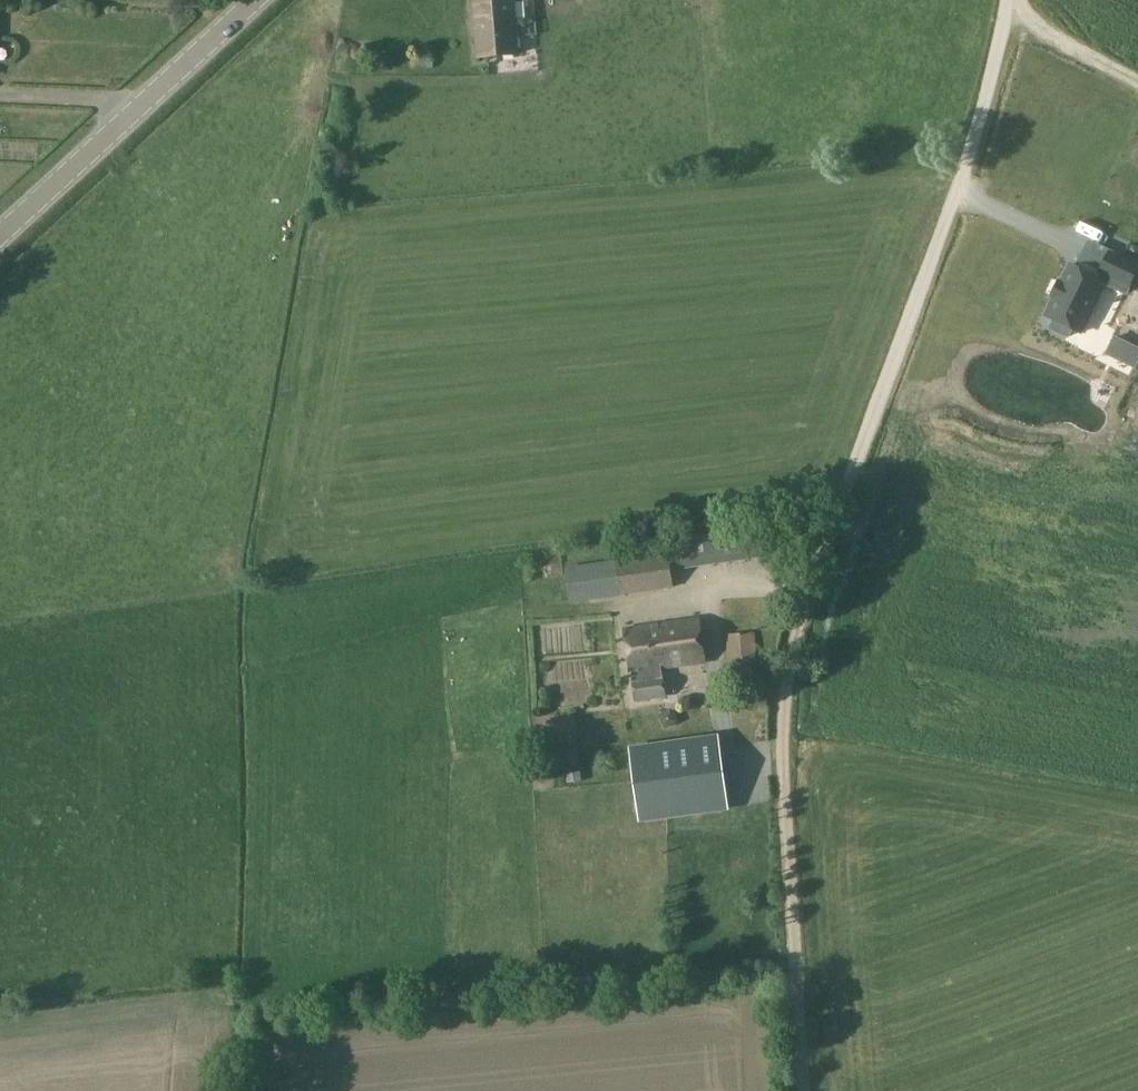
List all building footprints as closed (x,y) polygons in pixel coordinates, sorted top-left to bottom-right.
[(478,57),(516,54),(512,0),(474,0),(478,57)] [(1076,270),(1069,267),(1061,285),(1058,284),(1051,299),(1054,300),(1045,318),(1054,322),(1050,331),(1068,339),(1072,331),(1081,335),(1104,285),(1125,295),(1137,268),(1109,254),(1097,280),(1076,270)] [(677,539),(681,569),(761,558),(757,528),(677,539)] [(565,569),(570,603),(672,587),(667,553),(565,569)] [(698,619),(625,629),(631,672),(632,671),(660,667),(704,661),(698,619)] [(660,667),(632,671),(636,701),(665,697),(660,667)] [(718,738),(630,750),(639,821),(728,809),(718,738)]
